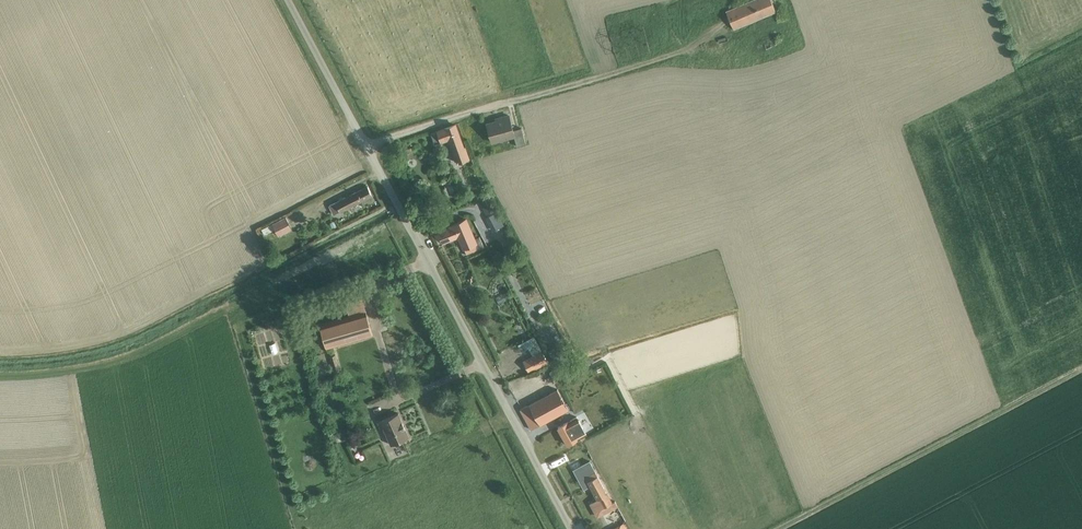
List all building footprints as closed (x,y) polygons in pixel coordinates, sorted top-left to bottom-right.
[(733,30),(776,13),(771,0),(755,0),(726,12),(733,30)] [(514,136),(516,146),(526,144),(521,128),(513,130),(509,116),(501,118),(502,120),(487,124),(492,142),(514,136)] [(455,125),(431,134),(435,144),(449,139),(458,163),(469,159),(465,148),(464,148),(455,125)] [(450,182),(446,167),(429,172),(434,187),(450,182)] [(333,215),(372,195),(367,186),(329,206),(333,215)] [(488,197),(479,201),(487,219),(496,214),(488,197)] [(285,217),(272,224),(261,230),(264,235),(274,230),(278,236),(291,229),(285,217)] [(438,233),(443,244),(458,237),(463,249),(475,244),(465,221),(453,225),(454,226),(438,233)] [(514,261),(517,266),(512,269),(516,277),(525,272),(524,269),(527,267),(522,257),(514,261)] [(326,348),(372,335),(362,299),(345,304),(349,317),(320,325),(326,348)] [(524,362),(528,371),(546,362),(542,353),(524,362)] [(336,373),(341,371),(336,355),(331,356),(336,373)] [(549,372),(553,380),(561,376),(557,367),(549,372)] [(519,410),(530,430),(568,409),(557,389),(519,410)] [(391,445),(408,437),(398,413),(378,422),(380,427),(382,426),(391,445)] [(558,427),(568,445),(586,434),(577,417),(558,427)] [(590,461),(573,470),(584,489),(590,486),(597,500),(590,503),(595,512),(612,503),(590,461)]
